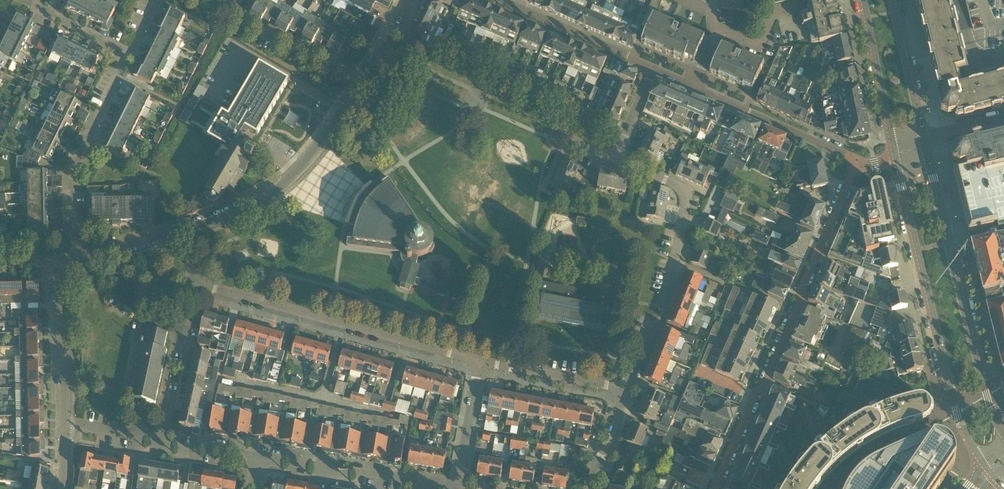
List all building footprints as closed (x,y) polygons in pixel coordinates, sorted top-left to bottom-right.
[(69,4),(67,8),(77,13),(83,0),(71,0),(69,4)] [(77,13),(87,17),(95,0),(83,0),(77,13)] [(105,5),(95,0),(87,17),(97,22),(105,5)] [(266,0),(250,0),(244,9),(245,9),(245,8),(251,12),(249,16),(254,20),(266,0)] [(254,20),(260,23),(262,19),(268,22),(268,23),(268,24),(271,19),(279,6),(278,6),(281,2),(281,1),(280,0),(266,0),(254,20)] [(370,47),(368,46),(377,30),(379,31),(379,30),(371,26),(375,18),(357,9),(348,6),(349,3),(345,0),(335,0),(332,6),(341,10),(365,23),(360,33),(357,37),(355,39),(370,47)] [(369,13),(375,1),(373,0),(355,0),(352,5),(369,13)] [(388,8),(391,2),(394,3),(395,0),(378,0),(377,2),(388,8)] [(441,6),(429,0),(427,0),(423,8),(444,19),(448,9),(441,6)] [(472,0),(465,0),(457,19),(467,23),(476,2),(472,0)] [(549,12),(554,0),(543,0),(539,7),(543,9),(549,12)] [(559,16),(566,0),(554,0),(549,12),(555,15),(555,14),(559,16)] [(559,16),(568,20),(577,0),(566,0),(559,16)] [(593,31),(602,9),(593,5),(590,13),(584,10),(587,3),(580,0),(577,0),(568,20),(577,24),(583,27),(584,27),(593,31)] [(646,14),(652,17),(653,15),(655,17),(663,0),(653,0),(646,14)] [(721,8),(741,11),(739,0),(724,0),(721,8)] [(808,4),(810,9),(801,11),(803,24),(807,24),(811,43),(819,42),(819,43),(819,44),(830,41),(843,38),(835,3),(835,0),(807,0),(808,4)] [(917,4),(916,4),(916,5),(917,5),(929,51),(928,51),(928,52),(929,52),(931,60),(930,60),(930,61),(931,61),(936,79),(935,79),(935,80),(936,80),(938,88),(937,88),(937,89),(941,88),(944,99),(943,99),(939,105),(940,112),(941,113),(947,117),(954,115),(955,119),(963,117),(964,118),(965,118),(964,117),(972,115),(973,116),(974,115),(973,115),(982,113),(991,110),(992,111),(1001,108),(1001,107),(1003,107),(1003,0),(916,0),(917,4)] [(275,26),(280,30),(293,9),(281,2),(278,6),(279,6),(271,19),(277,22),(275,26)] [(485,6),(476,2),(467,23),(476,27),(485,6)] [(166,11),(163,18),(180,27),(187,13),(177,9),(166,4),(163,10),(166,11)] [(97,22),(99,23),(103,25),(102,28),(108,31),(113,21),(110,20),(115,10),(105,5),(97,22)] [(495,10),(485,6),(476,27),(486,31),(495,10)] [(444,19),(423,8),(420,15),(418,18),(439,28),(444,19)] [(294,34),(297,29),(307,13),(306,12),(304,16),(293,9),(280,30),(286,33),(288,29),(294,32),(294,34)] [(593,31),(603,35),(612,14),(602,9),(593,31)] [(505,14),(495,10),(486,31),(495,35),(505,14)] [(15,18),(13,23),(31,31),(34,23),(24,19),(26,16),(16,11),(12,17),(15,18)] [(306,40),(319,19),(307,13),(297,29),(303,32),(301,37),(306,40)] [(514,18),(505,14),(495,35),(505,40),(514,18)] [(606,37),(612,39),(621,18),(612,14),(603,35),(606,37)] [(722,14),(720,19),(731,24),(733,19),(722,14)] [(682,28),(677,26),(677,28),(670,25),(670,23),(655,17),(653,15),(652,17),(641,42),(684,60),(685,57),(694,61),(704,38),(682,28)] [(158,28),(162,30),(175,36),(180,27),(163,18),(158,28)] [(439,28),(418,18),(417,21),(414,27),(434,38),(439,28)] [(524,23),(514,18),(505,40),(514,44),(524,23)] [(619,42),(622,43),(631,22),(621,18),(612,39),(618,42),(619,42)] [(319,19),(306,40),(312,43),(314,39),(320,43),(320,44),(323,39),(333,23),(332,22),(330,26),(319,19)] [(641,26),(631,22),(622,43),(632,47),(641,26)] [(25,42),(31,31),(13,23),(8,33),(25,42)] [(332,50),(345,30),(333,23),(323,39),(329,43),(327,47),(332,50)] [(527,49),(536,28),(526,24),(517,45),(527,49)] [(434,38),(414,27),(413,27),(414,28),(409,37),(423,44),(421,47),(427,50),(429,46),(430,47),(434,38)] [(546,32),(536,28),(527,49),(537,53),(540,46),(546,32)] [(162,30),(157,39),(175,48),(179,38),(175,36),(162,30)] [(345,30),(332,50),(338,54),(341,49),(346,53),(346,54),(355,39),(357,37),(345,30)] [(8,33),(3,43),(20,52),(25,42),(8,33)] [(549,59),(558,38),(549,34),(543,48),(540,55),(549,59)] [(70,41),(60,36),(52,54),(62,59),(70,41)] [(825,54),(851,48),(849,37),(843,38),(830,41),(832,47),(825,49),(825,54)] [(568,42),(558,38),(549,59),(559,63),(568,42)] [(157,39),(152,49),(170,57),(175,48),(157,39)] [(201,45),(199,48),(204,50),(207,45),(207,46),(210,41),(205,39),(203,44),(201,45)] [(80,46),(70,41),(62,59),(71,63),(80,46)] [(578,46),(568,42),(559,63),(568,67),(578,46)] [(13,61),(15,62),(20,52),(3,43),(0,49),(0,55),(13,61)] [(764,64),(746,56),(745,58),(738,55),(738,53),(734,51),(721,45),(710,72),(752,90),(764,64)] [(81,68),(90,51),(80,46),(71,63),(81,68)] [(587,50),(578,46),(568,67),(578,71),(587,50)] [(834,58),(836,64),(844,62),(844,63),(854,60),(851,48),(825,54),(825,60),(834,58)] [(148,58),(165,67),(170,57),(152,49),(148,58)] [(597,55),(587,50),(578,71),(588,76),(597,55)] [(100,56),(90,51),(81,68),(91,73),(100,56)] [(1,68),(8,71),(13,61),(0,55),(0,67),(1,68)] [(606,59),(597,55),(588,76),(597,80),(606,59)] [(772,65),(777,67),(780,60),(776,57),(772,65)] [(148,58),(143,68),(157,75),(156,75),(160,77),(165,67),(148,58)] [(221,114),(208,137),(230,149),(233,144),(235,145),(244,128),(256,135),(288,81),(254,61),(222,115),(221,114)] [(846,70),(844,63),(844,62),(836,64),(829,65),(830,72),(831,74),(836,73),(839,88),(859,86),(855,68),(846,70)] [(616,74),(620,76),(634,82),(637,77),(636,77),(638,74),(637,72),(632,70),(617,63),(613,73),(616,74)] [(143,68),(139,66),(134,76),(152,85),(156,75),(157,75),(143,68)] [(795,66),(792,74),(797,76),(800,68),(795,66)] [(822,78),(817,76),(814,83),(822,87),(822,78)] [(606,88),(628,97),(627,97),(632,88),(611,78),(606,88)] [(756,102),(766,106),(772,92),(776,82),(771,80),(767,78),(756,102)] [(33,80),(29,89),(34,91),(38,82),(33,80)] [(657,80),(647,102),(653,104),(650,111),(655,114),(668,85),(657,80)] [(679,90),(668,85),(655,114),(661,116),(664,109),(669,111),(679,90)] [(766,106),(776,110),(786,87),(782,85),(778,94),(772,92),(766,106)] [(820,109),(823,108),(862,100),(859,86),(839,88),(836,88),(821,90),(820,102),(820,109)] [(786,114),(792,100),(787,98),(791,89),(786,87),(776,110),(786,114)] [(602,97),(623,107),(625,104),(628,97),(606,88),(602,97)] [(150,98),(133,89),(128,99),(145,107),(150,98)] [(51,96),(50,100),(53,102),(74,112),(77,106),(80,107),(81,109),(85,111),(87,107),(62,94),(54,90),(51,96)] [(672,121),(677,123),(690,95),(679,90),(669,111),(675,114),(672,121)] [(792,100),(786,114),(795,119),(805,95),(801,93),(796,91),(792,100)] [(701,100),(690,95),(677,123),(683,126),(686,119),(692,121),(701,100)] [(795,119),(809,125),(812,118),(808,117),(812,109),(806,106),(810,97),(805,95),(795,119)] [(598,107),(619,117),(622,110),(623,107),(602,97),(598,107)] [(23,99),(18,109),(23,111),(24,111),(28,102),(23,99)] [(128,99),(123,109),(140,117),(145,107),(128,99)] [(701,100),(692,121),(697,123),(694,130),(699,133),(700,131),(711,104),(701,100)] [(823,116),(824,122),(835,119),(835,121),(865,115),(862,100),(823,108),(823,116)] [(74,112),(53,102),(52,104),(50,104),(47,110),(53,113),(52,114),(78,126),(80,122),(75,120),(73,120),(70,119),(74,112)] [(711,122),(722,127),(728,114),(722,111),(723,109),(711,104),(700,131),(707,133),(711,122)] [(601,120),(615,126),(619,117),(598,107),(594,117),(595,118),(593,121),(599,124),(601,120)] [(118,118),(135,127),(140,117),(123,109),(118,118)] [(47,119),(45,122),(64,132),(67,125),(70,126),(71,128),(76,131),(78,126),(52,114),(49,120),(47,119)] [(722,127),(732,131),(736,133),(732,143),(727,141),(721,154),(733,159),(736,151),(749,121),(738,116),(737,118),(728,114),(722,127)] [(825,132),(848,142),(854,144),(859,144),(865,143),(869,140),(868,136),(869,136),(865,115),(835,121),(835,119),(824,122),(823,122),(825,131),(825,132)] [(118,118),(113,128),(131,137),(135,127),(118,118)] [(733,159),(746,165),(749,157),(742,154),(748,139),(754,141),(760,126),(749,121),(736,151),(733,159)] [(42,133),(68,146),(70,141),(66,139),(64,140),(61,138),(64,132),(45,122),(43,125),(46,127),(42,133)] [(131,137),(113,128),(108,138),(126,146),(131,137)] [(763,144),(757,159),(763,161),(775,132),(764,128),(758,142),(763,144)] [(648,130),(642,143),(659,151),(663,141),(667,143),(670,136),(662,133),(661,135),(648,130)] [(758,172),(761,173),(765,163),(768,165),(772,156),(785,161),(794,140),(775,132),(763,161),(758,172)] [(37,138),(35,141),(55,151),(58,144),(61,146),(61,148),(66,150),(68,146),(42,133),(39,140),(37,138)] [(991,138),(991,137),(988,135),(981,137),(981,136),(980,137),(980,138),(972,140),(972,139),(971,139),(971,140),(960,142),(961,146),(955,148),(951,155),(952,162),(953,163),(959,166),(960,166),(963,165),(963,168),(954,171),(953,171),(969,232),(969,233),(997,226),(998,231),(1003,229),(1003,188),(1002,180),(1003,179),(1003,135),(991,138)] [(121,156),(126,146),(108,138),(104,148),(121,156)] [(27,150),(23,157),(29,160),(38,162),(41,157),(58,165),(61,161),(56,158),(54,159),(51,158),(55,151),(35,141),(33,145),(36,146),(33,152),(27,150)] [(636,157),(648,163),(652,164),(651,167),(655,169),(658,162),(655,161),(659,151),(642,143),(636,157)] [(195,213),(224,201),(222,200),(228,192),(232,194),(233,193),(232,193),(236,187),(237,187),(236,186),(240,180),(241,180),(241,179),(244,174),(245,175),(256,157),(245,151),(235,145),(231,151),(227,148),(226,148),(216,165),(215,165),(216,166),(212,172),(211,172),(212,173),(208,179),(208,178),(207,179),(212,182),(206,191),(202,188),(185,216),(195,213)] [(681,162),(676,175),(690,181),(697,164),(687,160),(689,157),(682,154),(679,161),(681,162)] [(38,169),(38,162),(29,160),(23,157),(23,168),(23,169),(38,169)] [(728,158),(722,169),(733,174),(736,169),(742,172),(744,166),(728,158)] [(562,160),(556,174),(572,181),(577,172),(583,175),(598,182),(599,176),(596,175),(597,174),(579,165),(579,166),(578,168),(562,160)] [(823,161),(807,164),(808,170),(794,173),(795,179),(825,173),(823,161)] [(690,181),(703,187),(709,174),(712,176),(715,168),(708,165),(707,168),(697,164),(690,181)] [(627,182),(628,176),(629,174),(601,169),(600,175),(599,176),(598,182),(597,187),(625,193),(626,188),(633,189),(634,182),(630,181),(630,183),(627,182)] [(27,172),(28,183),(47,182),(47,176),(57,176),(57,171),(27,172)] [(827,185),(825,173),(795,179),(797,186),(805,185),(805,187),(812,186),(812,188),(827,185)] [(572,181),(556,174),(550,187),(566,195),(565,198),(564,197),(564,198),(568,200),(571,193),(568,191),(572,181)] [(761,174),(760,177),(758,182),(772,188),(776,181),(764,175),(761,174)] [(413,285),(426,289),(437,293),(439,286),(415,278),(419,267),(416,266),(418,257),(424,257),(428,254),(431,255),(435,249),(433,246),(433,241),(431,237),(428,233),(429,230),(427,228),(425,226),(422,227),(394,186),(388,178),(382,182),(383,183),(384,182),(387,185),(385,187),(386,188),(377,194),(371,187),(367,190),(365,192),(362,196),(360,199),(363,201),(361,205),(358,209),(356,213),(353,211),(352,213),(350,216),(349,219),(348,221),(347,224),(347,226),(358,229),(354,239),(353,239),(353,241),(349,240),(348,238),(347,246),(401,253),(401,257),(403,261),(406,264),(400,282),(401,283),(400,287),(410,291),(411,286),(412,286),(413,285)] [(47,182),(28,183),(20,183),(21,193),(28,193),(57,193),(57,188),(52,188),(51,190),(47,190),(47,182)] [(649,201),(667,205),(670,190),(652,187),(653,184),(653,183),(649,183),(647,189),(651,190),(649,201)] [(867,253),(878,251),(878,245),(892,242),(892,243),(897,242),(895,233),(892,234),(882,190),(882,188),(881,187),(880,186),(879,186),(876,186),(873,187),(872,189),(872,192),(861,194),(858,196),(857,198),(851,210),(849,209),(827,257),(861,270),(867,253)] [(720,206),(729,210),(733,212),(737,203),(739,197),(727,191),(724,197),(720,206)] [(28,193),(28,204),(47,204),(47,198),(49,198),(51,196),(52,198),(57,198),(57,193),(28,193)] [(137,226),(146,225),(145,221),(153,221),(153,199),(92,200),(92,194),(87,194),(88,216),(90,216),(90,226),(98,226),(97,222),(112,222),(113,226),(122,226),(121,222),(136,222),(137,226)] [(824,209),(825,206),(811,200),(808,206),(794,200),(791,207),(819,219),(821,215),(823,214),(824,212),(823,210),(824,209)] [(664,219),(667,205),(649,201),(647,212),(643,211),(642,218),(646,219),(646,216),(664,219)] [(800,224),(814,230),(814,231),(815,230),(815,229),(817,228),(818,226),(817,224),(819,219),(791,207),(778,202),(775,208),(802,220),(800,224)] [(48,215),(47,204),(28,204),(28,215),(48,215)] [(779,217),(766,211),(763,218),(776,224),(779,217)] [(28,215),(28,226),(48,226),(48,215),(28,215)] [(703,231),(715,237),(718,238),(723,226),(720,225),(708,220),(703,231)] [(810,239),(811,235),(782,222),(780,228),(794,235),(791,240),(808,248),(811,240),(810,239)] [(48,226),(28,226),(29,237),(48,236),(48,226)] [(766,246),(770,238),(756,232),(752,239),(766,246)] [(808,248),(791,240),(782,236),(779,241),(775,239),(772,246),(801,259),(803,255),(804,256),(808,248)] [(984,293),(999,289),(1003,288),(1003,285),(1003,283),(1003,282),(1003,241),(998,243),(998,245),(994,246),(993,240),(972,246),(983,293),(984,293)] [(706,269),(712,256),(696,249),(691,262),(706,269)] [(894,249),(879,253),(878,251),(867,253),(861,270),(864,270),(877,275),(891,279),(888,268),(898,266),(894,249)] [(783,255),(781,258),(771,254),(768,261),(797,273),(797,272),(796,272),(797,270),(798,270),(800,264),(801,264),(801,263),(786,256),(783,255)] [(449,298),(456,300),(459,301),(463,286),(461,285),(467,266),(454,261),(451,268),(456,269),(455,273),(450,271),(447,281),(442,279),(439,286),(437,293),(437,294),(446,297),(447,296),(449,297),(449,298)] [(820,273),(835,280),(837,277),(847,281),(850,274),(842,270),(841,267),(836,265),(835,267),(825,262),(820,273)] [(597,327),(598,326),(604,327),(604,328),(605,329),(607,314),(608,315),(609,312),(613,313),(615,300),(598,297),(599,289),(566,283),(566,281),(559,280),(559,278),(555,277),(556,270),(545,268),(544,273),(542,273),(540,286),(537,299),(542,299),(539,316),(540,316),(540,315),(547,317),(548,317),(554,318),(554,319),(555,319),(555,318),(563,320),(564,320),(572,321),(572,322),(573,321),(580,323),(581,324),(581,323),(589,325),(589,326),(590,326),(590,325),(597,326),(597,327)] [(772,276),(766,274),(757,270),(755,274),(764,278),(773,282),(789,289),(796,276),(778,268),(773,278),(772,277),(772,276)] [(853,300),(863,304),(873,307),(877,308),(891,313),(892,310),(907,307),(904,294),(893,296),(890,297),(889,294),(883,295),(880,303),(865,298),(870,285),(873,286),(877,275),(864,270),(860,281),(857,290),(853,300)] [(687,273),(682,285),(697,292),(702,280),(687,273)] [(820,273),(815,286),(831,292),(835,280),(820,273)] [(775,298),(784,302),(789,291),(772,285),(773,282),(764,278),(761,284),(758,291),(775,298)] [(851,278),(848,286),(857,290),(860,281),(851,278)] [(1,286),(1,282),(0,282),(0,296),(1,305),(11,305),(11,286),(1,286)] [(28,282),(21,282),(21,286),(22,286),(22,296),(28,296),(28,304),(39,304),(39,285),(28,286),(28,282)] [(700,307),(702,302),(708,304),(711,297),(705,295),(697,292),(682,285),(677,298),(692,304),(700,307)] [(11,286),(11,305),(22,304),(22,309),(28,309),(28,304),(28,296),(22,296),(22,286),(21,286),(11,286)] [(857,290),(848,286),(844,297),(853,300),(857,290)] [(834,296),(814,287),(808,301),(817,305),(818,306),(815,312),(824,316),(832,320),(833,317),(834,317),(836,313),(836,311),(834,309),(834,306),(835,303),(838,301),(841,301),(842,299),(834,296)] [(707,288),(705,295),(711,297),(713,290),(707,288)] [(1002,300),(999,289),(984,293),(987,307),(986,307),(988,314),(989,314),(1001,363),(1001,364),(1002,369),(1003,369),(1003,373),(1003,299),(1002,300)] [(752,295),(748,306),(770,316),(773,309),(777,311),(779,305),(770,301),(763,298),(762,299),(752,295)] [(677,298),(672,310),(687,316),(692,304),(677,298)] [(767,323),(770,316),(748,306),(743,317),(738,328),(738,329),(757,337),(760,338),(763,331),(767,333),(771,325),(767,323)] [(792,337),(792,339),(801,343),(811,347),(811,346),(814,340),(814,339),(819,342),(825,327),(820,325),(824,316),(815,312),(814,312),(805,308),(795,332),(792,337)] [(870,326),(879,329),(877,336),(881,338),(888,341),(899,346),(916,342),(915,338),(914,338),(914,337),(913,332),(913,331),(912,330),(911,325),(911,323),(896,327),(895,323),(889,321),(891,314),(892,315),(893,314),(891,313),(877,308),(870,326)] [(687,316),(672,310),(667,322),(682,328),(687,316)] [(701,321),(703,315),(698,312),(695,319),(701,321)] [(200,329),(213,332),(217,318),(205,314),(203,320),(200,329)] [(839,322),(848,325),(850,320),(841,317),(839,322)] [(19,319),(19,329),(14,330),(15,336),(20,336),(28,336),(28,330),(38,329),(38,318),(29,319),(22,319),(19,319)] [(217,318),(213,332),(221,334),(217,350),(227,353),(231,337),(226,336),(228,327),(230,321),(217,318)] [(701,321),(695,319),(692,326),(698,328),(701,321)] [(284,336),(237,323),(233,338),(240,340),(239,344),(235,346),(232,357),(240,359),(245,342),(268,348),(266,356),(278,359),(277,362),(282,364),(285,352),(280,351),(284,336)] [(734,326),(724,349),(747,359),(750,352),(754,353),(757,345),(754,344),(757,337),(738,329),(738,328),(734,326)] [(853,327),(850,333),(861,337),(864,331),(853,327)] [(42,336),(42,329),(38,329),(28,330),(28,336),(20,336),(20,347),(39,346),(38,336),(42,336)] [(163,349),(166,333),(147,329),(144,345),(141,344),(130,398),(131,398),(139,400),(138,404),(146,405),(147,401),(154,403),(166,350),(163,349)] [(679,335),(664,329),(659,342),(674,348),(678,337),(686,341),(686,342),(692,345),(695,339),(680,333),(679,335)] [(861,338),(861,337),(850,333),(848,338),(858,343),(861,338)] [(197,344),(207,346),(210,346),(211,340),(198,337),(197,344)] [(848,338),(845,344),(856,349),(858,343),(848,338)] [(327,364),(332,349),(296,339),(292,355),(327,364)] [(898,352),(900,351),(903,362),(911,360),(920,358),(916,342),(899,346),(888,341),(885,346),(885,347),(898,352)] [(674,348),(659,342),(654,354),(669,360),(674,348)] [(685,344),(682,351),(688,353),(691,346),(685,344)] [(806,351),(789,344),(783,358),(798,365),(807,369),(820,376),(823,369),(806,362),(802,360),(806,351)] [(850,353),(853,354),(853,353),(856,349),(845,344),(843,350),(850,353)] [(39,346),(20,347),(20,357),(15,357),(15,364),(20,364),(29,363),(29,357),(39,357),(39,346)] [(744,366),(747,359),(724,349),(715,370),(738,381),(741,374),(744,375),(748,367),(744,366)] [(193,363),(208,366),(210,354),(202,352),(202,353),(195,351),(193,363)] [(685,361),(688,353),(682,351),(679,358),(685,361)] [(338,368),(351,371),(355,355),(343,352),(338,368)] [(860,358),(853,353),(853,354),(850,353),(847,359),(858,363),(860,358)] [(654,354),(649,366),(665,372),(669,360),(654,354)] [(351,371),(350,375),(360,378),(361,374),(364,375),(368,359),(355,355),(351,371)] [(840,369),(843,363),(828,356),(825,363),(839,370),(840,369)] [(923,370),(920,358),(911,360),(903,362),(898,363),(891,360),(880,356),(879,357),(883,372),(896,368),(899,376),(907,374),(915,372),(917,373),(921,372),(921,370),(923,370)] [(39,357),(29,357),(29,363),(20,364),(15,364),(15,375),(20,374),(39,374),(39,364),(43,364),(42,357),(39,357)] [(382,363),(368,359),(364,375),(371,376),(368,385),(375,386),(377,378),(382,363)] [(798,366),(783,359),(779,368),(780,368),(779,370),(806,382),(808,377),(804,375),(796,372),(798,366)] [(845,364),(847,365),(855,369),(858,363),(847,359),(845,364)] [(214,367),(220,369),(222,361),(215,360),(214,367)] [(208,366),(193,363),(190,375),(205,378),(208,366)] [(394,366),(382,363),(377,378),(389,382),(394,366)] [(260,375),(259,380),(267,382),(268,379),(271,368),(263,366),(260,375)] [(665,372),(649,366),(644,378),(660,384),(665,372)] [(211,380),(217,381),(220,369),(214,367),(211,380)] [(234,378),(236,371),(232,370),(232,369),(225,367),(222,375),(234,378)] [(675,368),(672,375),(678,378),(681,371),(675,368)] [(402,385),(403,385),(401,393),(411,396),(411,394),(413,388),(414,388),(419,373),(406,370),(402,385)] [(806,382),(779,370),(778,374),(777,373),(774,380),(788,387),(789,387),(791,382),(804,387),(806,382)] [(320,375),(311,373),(309,379),(318,382),(320,375)] [(432,377),(419,373),(414,388),(428,392),(432,377)] [(21,391),(29,391),(29,385),(39,385),(39,384),(39,374),(20,374),(21,385),(16,385),(16,392),(21,391)] [(209,392),(214,393),(217,381),(211,380),(210,385),(204,384),(205,378),(190,375),(187,387),(202,390),(209,392)] [(675,384),(678,378),(672,375),(670,382),(675,384)] [(813,487),(816,483),(819,485),(830,472),(842,461),(855,451),(857,450),(855,447),(860,444),(861,447),(874,439),(887,433),(894,430),(901,427),(908,425),(908,422),(913,420),(914,424),(915,423),(917,423),(918,423),(918,422),(919,422),(922,421),(924,421),(925,420),(926,420),(929,416),(931,411),(931,410),(927,410),(927,409),(926,407),(926,406),(930,404),(930,403),(929,403),(926,399),(922,397),(917,397),(909,399),(862,376),(852,395),(843,416),(849,426),(835,435),(823,445),(821,447),(819,448),(817,450),(813,454),(809,458),(805,462),(804,464),(802,466),(800,469),(790,481),(786,488),(815,488),(813,487)] [(302,380),(292,377),(290,385),(300,388),(302,380)] [(428,392),(441,396),(445,380),(432,377),(428,392)] [(441,396),(453,399),(458,384),(445,380),(441,396)] [(334,393),(343,396),(344,396),(347,384),(337,381),(334,393)] [(690,382),(681,403),(677,411),(675,415),(720,434),(725,437),(726,435),(725,434),(730,423),(731,423),(732,422),(730,421),(731,418),(733,418),(736,410),(721,404),(719,409),(705,403),(702,409),(699,408),(707,390),(690,382)] [(29,385),(29,391),(21,391),(21,402),(40,402),(39,391),(43,391),(43,384),(39,384),(39,385),(29,385)] [(187,387),(185,399),(200,403),(202,390),(187,387)] [(769,398),(786,406),(791,396),(773,388),(769,398)] [(245,389),(245,390),(243,399),(252,400),(252,397),(258,398),(259,392),(253,391),(245,389)] [(643,403),(659,409),(664,397),(648,390),(643,403)] [(501,410),(504,394),(491,391),(488,407),(489,407),(487,415),(493,416),(500,418),(501,410)] [(206,404),(212,405),(214,393),(209,392),(206,404)] [(352,392),(350,400),(356,402),(358,394),(352,392)] [(358,394),(356,402),(363,404),(363,403),(370,405),(371,399),(365,397),(365,396),(358,394)] [(382,408),(382,409),(389,411),(391,403),(386,402),(387,398),(373,394),(370,405),(382,408)] [(517,396),(504,394),(501,410),(514,412),(517,396)] [(527,414),(530,399),(517,396),(514,412),(513,419),(512,426),(518,427),(520,413),(527,414)] [(786,406),(769,398),(764,408),(782,416),(786,406)] [(200,403),(185,399),(182,412),(197,415),(200,403)] [(540,417),(543,401),(530,399),(527,414),(540,417)] [(553,419),(556,403),(543,401),(540,417),(553,419)] [(21,419),(30,419),(30,412),(40,412),(40,402),(21,402),(21,412),(16,412),(16,419),(21,419)] [(397,405),(391,403),(389,411),(395,413),(395,412),(405,415),(407,415),(408,413),(407,413),(408,410),(406,409),(397,407),(397,405)] [(566,422),(569,406),(556,403),(553,419),(566,422)] [(675,416),(667,413),(667,415),(665,414),(661,424),(660,423),(660,419),(656,417),(659,409),(643,403),(638,415),(654,422),(655,421),(656,421),(654,427),(659,429),(667,433),(668,433),(673,421),(673,420),(675,416)] [(209,417),(212,405),(206,404),(205,411),(204,410),(203,416),(209,417)] [(564,429),(563,436),(569,437),(571,423),(579,424),(582,408),(569,406),(566,422),(565,429),(564,429)] [(224,435),(228,408),(225,407),(224,411),(213,409),(210,430),(220,432),(220,434),(224,435)] [(237,434),(241,414),(231,412),(232,408),(228,408),(224,435),(227,436),(228,433),(237,434)] [(582,408),(579,424),(592,426),(595,411),(582,408)] [(667,413),(675,416),(675,415),(677,411),(669,408),(667,413)] [(778,426),(782,416),(764,408),(760,418),(778,426)] [(251,438),(255,411),(241,409),(241,414),(237,434),(238,434),(238,433),(248,435),(247,438),(251,438)] [(416,410),(414,415),(408,413),(407,415),(411,417),(414,417),(414,418),(420,420),(422,412),(416,410)] [(255,411),(251,438),(254,439),(255,436),(265,438),(268,418),(258,416),(259,412),(255,411)] [(270,411),(268,418),(265,438),(275,440),(275,442),(278,443),(283,416),(279,415),(280,413),(270,411)] [(30,412),(30,419),(21,419),(21,430),(40,429),(40,419),(44,419),(44,412),(40,412),(30,412)] [(197,415),(182,412),(179,424),(186,425),(185,425),(194,427),(197,415)] [(429,414),(422,412),(420,420),(427,422),(429,414)] [(493,416),(487,415),(486,421),(484,429),(497,432),(499,423),(491,422),(493,416)] [(675,415),(675,416),(673,420),(682,423),(681,424),(685,426),(682,432),(673,428),(675,422),(673,421),(668,433),(681,439),(717,455),(723,442),(718,440),(720,434),(675,415)] [(206,430),(206,429),(209,417),(203,416),(200,428),(201,428),(206,430)] [(283,416),(278,443),(282,444),(282,441),(292,443),(295,422),(285,420),(286,416),(283,416)] [(443,425),(450,426),(452,420),(435,417),(434,422),(437,423),(443,425)] [(773,436),(778,426),(760,418),(756,428),(773,436)] [(305,449),(310,421),(306,421),(306,425),(296,423),(296,422),(295,422),(292,443),(292,444),(302,445),(302,448),(305,449)] [(319,448),(323,428),(313,426),(313,422),(310,421),(305,449),(309,449),(309,446),(319,448)] [(433,432),(436,433),(437,423),(434,422),(433,424),(427,423),(425,432),(432,433),(433,432)] [(437,423),(436,433),(437,433),(437,435),(442,436),(442,432),(449,433),(450,426),(443,425),(437,423)] [(627,442),(629,443),(640,448),(648,430),(634,425),(627,442)] [(323,428),(319,448),(329,450),(329,453),(332,453),(337,426),(334,426),(333,429),(323,428)] [(337,426),(332,453),(336,454),(336,451),(346,453),(350,432),(340,431),(341,427),(337,426)] [(563,436),(564,429),(559,428),(556,441),(562,442),(563,436)] [(769,446),(773,436),(756,428),(751,438),(769,446)] [(40,429),(21,430),(22,440),(17,440),(17,447),(22,447),(22,446),(31,446),(30,440),(40,440),(40,439),(40,429)] [(665,438),(667,433),(659,429),(656,434),(665,438)] [(360,458),(364,431),(361,430),(360,434),(350,432),(346,453),(357,454),(356,457),(360,458)] [(364,431),(360,458),(363,458),(364,456),(374,457),(377,437),(367,435),(368,431),(364,431)] [(484,433),(483,440),(490,442),(490,439),(495,439),(495,435),(484,433)] [(590,434),(584,433),(583,439),(576,437),(575,445),(588,447),(589,440),(590,434)] [(377,437),(374,457),(384,459),(383,462),(387,462),(391,435),(388,435),(388,439),(377,437)] [(405,438),(391,435),(387,462),(390,463),(391,460),(401,462),(405,438)] [(504,448),(502,457),(504,458),(509,458),(510,449),(512,438),(512,437),(506,436),(504,448)] [(510,449),(520,451),(526,452),(528,439),(512,436),(512,437),(512,438),(510,449)] [(940,487),(942,484),(943,483),(945,479),(946,478),(952,470),(953,468),(954,466),(954,464),(955,458),(954,452),(954,451),(954,450),(951,446),(948,442),(947,441),(946,440),(944,440),(938,437),(932,437),(926,438),(921,441),(916,443),(915,443),(910,445),(909,446),(905,448),(904,448),(900,450),(899,450),(895,452),(894,453),(890,454),(889,455),(885,457),(884,457),(880,459),(879,459),(877,460),(876,461),(875,461),(874,462),(873,462),(871,463),(870,464),(869,465),(868,465),(867,466),(865,467),(864,468),(863,469),(862,470),(861,471),(860,471),(860,472),(859,473),(858,474),(857,475),(856,476),(855,477),(854,478),(853,479),(852,480),(852,481),(851,482),(850,483),(849,485),(848,487),(847,488),(846,488),(939,488),(940,487)] [(764,456),(769,446),(751,438),(747,448),(764,456)] [(40,440),(30,440),(31,446),(22,446),(22,447),(22,456),(30,457),(41,457),(41,447),(44,447),(44,439),(40,439),(40,440)] [(543,455),(545,442),(538,441),(537,449),(543,450),(542,455),(543,455)] [(545,442),(543,455),(549,456),(550,452),(559,453),(561,445),(551,444),(551,443),(545,442)] [(629,443),(622,458),(631,462),(637,464),(643,449),(640,448),(629,443)] [(561,445),(559,453),(560,453),(559,456),(569,458),(569,455),(577,456),(578,447),(561,445)] [(408,463),(420,465),(422,449),(411,447),(408,463)] [(578,448),(577,457),(582,458),(584,449),(587,450),(587,449),(578,448)] [(760,466),(764,456),(747,448),(742,458),(760,466)] [(420,465),(430,467),(433,451),(422,449),(420,465)] [(682,450),(679,456),(686,459),(710,470),(716,457),(701,450),(698,456),(682,449),(682,450)] [(433,451),(430,467),(443,469),(446,453),(433,451)] [(480,454),(479,459),(477,475),(489,477),(492,456),(480,454)] [(90,482),(90,480),(94,458),(93,458),(83,456),(81,471),(83,471),(81,481),(90,482)] [(504,458),(502,457),(492,456),(489,477),(500,479),(504,458)] [(522,482),(524,466),(525,458),(519,457),(518,465),(512,464),(509,480),(522,482)] [(104,471),(106,460),(94,458),(90,480),(97,481),(98,470),(104,471)] [(618,470),(626,473),(631,462),(622,458),(618,470)] [(756,476),(760,466),(742,458),(738,468),(756,476)] [(121,479),(127,480),(130,461),(120,459),(119,463),(116,482),(115,488),(120,488),(121,479)] [(686,459),(679,474),(688,478),(686,483),(700,488),(702,488),(710,470),(686,459)] [(103,480),(111,481),(116,482),(119,463),(106,460),(104,471),(105,472),(103,480)] [(143,488),(147,488),(151,464),(141,462),(138,477),(137,488),(143,488)] [(161,466),(151,464),(147,488),(152,488),(152,487),(157,488),(161,466)] [(157,488),(162,488),(166,488),(170,467),(161,466),(157,488)] [(536,468),(524,466),(522,482),(533,484),(536,468)] [(31,480),(46,483),(49,470),(42,469),(43,468),(34,467),(31,480)] [(166,488),(171,488),(173,482),(178,483),(180,469),(170,467),(166,488)] [(751,486),(756,476),(738,468),(734,478),(751,486)] [(554,487),(556,472),(545,470),(542,485),(554,487)] [(563,488),(566,488),(568,474),(556,472),(554,487),(563,488)] [(204,475),(191,473),(189,483),(195,484),(195,488),(202,488),(202,487),(204,475)] [(214,475),(204,473),(204,475),(202,487),(207,488),(211,488),(214,475)] [(7,476),(6,481),(22,484),(21,488),(45,488),(46,483),(31,480),(24,478),(7,475),(7,476)] [(224,478),(224,476),(214,475),(211,488),(222,488),(224,478)] [(676,480),(670,477),(667,482),(664,488),(671,488),(676,480)] [(237,480),(224,478),(222,488),(235,488),(237,480)] [(734,478),(729,488),(731,488),(750,488),(751,486),(734,478)] [(679,486),(683,488),(685,485),(685,484),(676,480),(671,488),(678,488),(679,486)]
